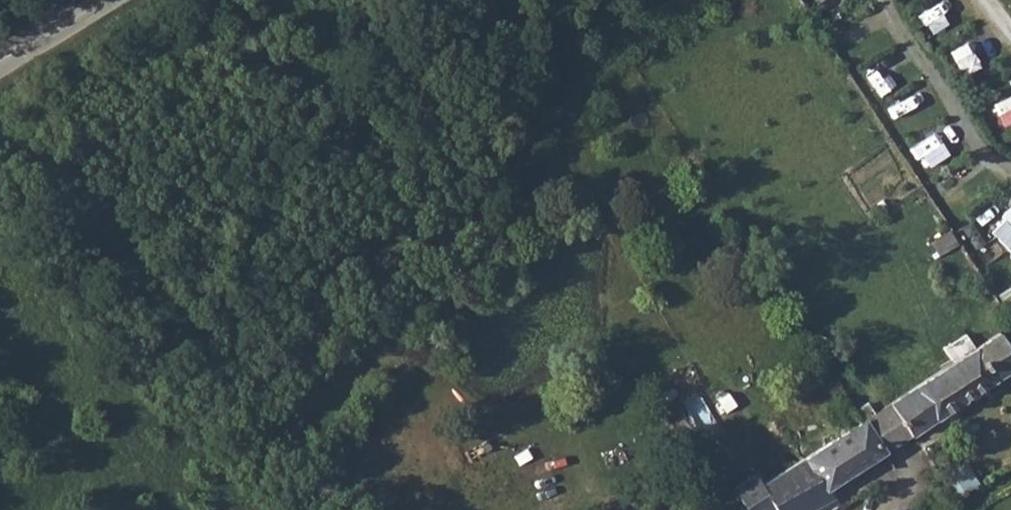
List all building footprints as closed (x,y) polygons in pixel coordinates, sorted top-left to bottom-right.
[(863,418),(883,451),(967,399),(968,395),(1010,368),(1010,352),(1007,346),(999,333),(863,418)] [(748,509),(811,509),(828,498),(824,490),(883,451),(863,418),(760,483),(755,477),(735,489),(748,509)]
